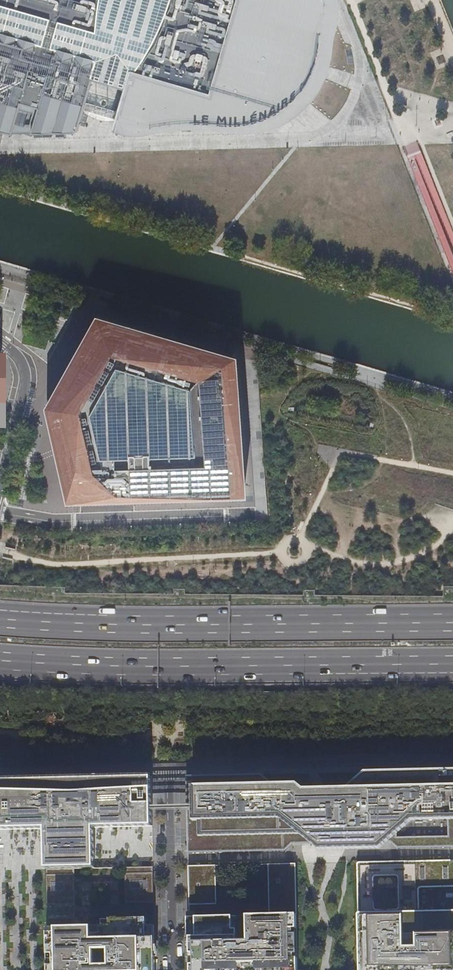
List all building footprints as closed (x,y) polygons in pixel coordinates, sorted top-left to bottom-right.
[(123,128),(129,132),(134,133),(143,134),(171,129),(211,128),(245,131),(270,128),(289,120),(300,113),(316,97),(330,69),(341,13),(340,0),(0,0),(0,130),(13,133),(22,102),(40,108),(32,133),(78,131),(93,78),(111,84),(126,88),(118,118),(123,128)] [(94,335),(94,336),(94,337),(95,338),(49,407),(70,503),(244,498),(235,356),(172,337),(119,327),(119,326),(118,325),(118,324),(117,324),(116,323),(115,323),(114,323),(113,324),(112,324),(112,325),(111,326),(104,325),(99,331),(98,331),(97,331),(96,331),(95,331),(95,332),(94,332),(94,333),(94,334),(94,335)] [(186,776),(187,805),(187,810),(188,853),(285,851),(293,845),(314,844),(314,846),(316,848),(318,849),(320,849),(322,848),(323,846),(323,844),(326,844),(326,847),(329,849),(332,848),(333,847),(334,845),(334,844),(390,843),(398,849),(452,848),(452,770),(386,772),(377,779),(365,780),(348,794),(321,795),(318,795),(315,795),(288,796),(261,775),(186,776)] [(0,781),(0,830),(50,829),(52,838),(50,839),(48,841),(48,842),(48,844),(49,846),(51,847),(52,847),(54,847),(55,855),(46,868),(46,869),(75,869),(95,868),(95,867),(85,854),(86,846),(87,846),(89,846),(90,845),(91,842),(91,841),(90,839),(88,838),(87,838),(88,828),(152,827),(152,811),(152,807),(151,777),(0,781)] [(419,912),(419,890),(419,888),(421,888),(452,887),(452,860),(359,862),(358,863),(357,865),(359,969),(452,969),(452,911),(419,912)] [(189,917),(191,969),(298,969),(296,864),(268,864),(269,916),(189,917)] [(216,865),(188,866),(189,905),(216,904),(216,865)] [(153,867),(124,867),(125,904),(154,903),(153,867)] [(46,869),(48,969),(156,969),(154,915),(108,916),(108,927),(76,927),(75,869),(46,869)]
